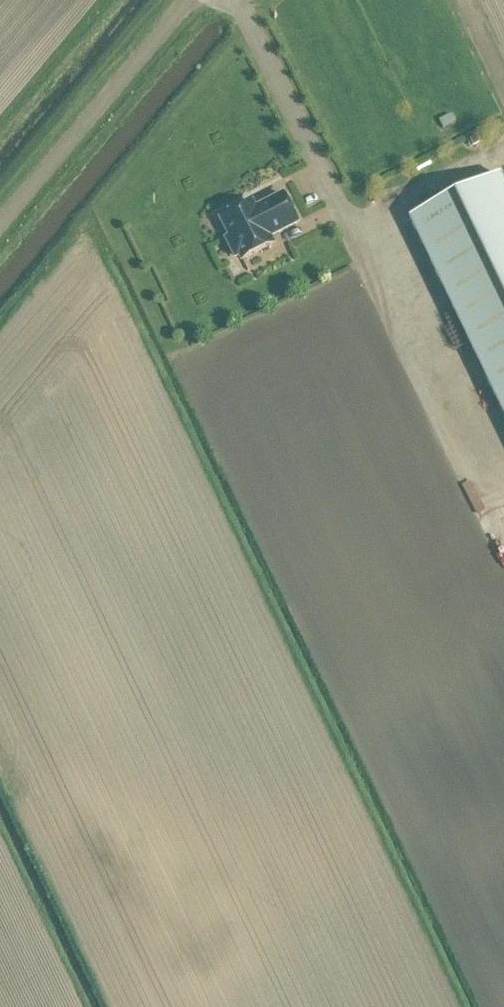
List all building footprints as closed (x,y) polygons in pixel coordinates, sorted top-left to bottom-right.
[(501,179),(410,222),(503,417),(503,186),(501,179)] [(298,224),(284,198),(255,213),(252,206),(244,210),(239,208),(231,212),(230,218),(222,222),(232,241),(228,243),(237,259),(241,257),(244,262),(273,247),(269,239),(298,224)]
